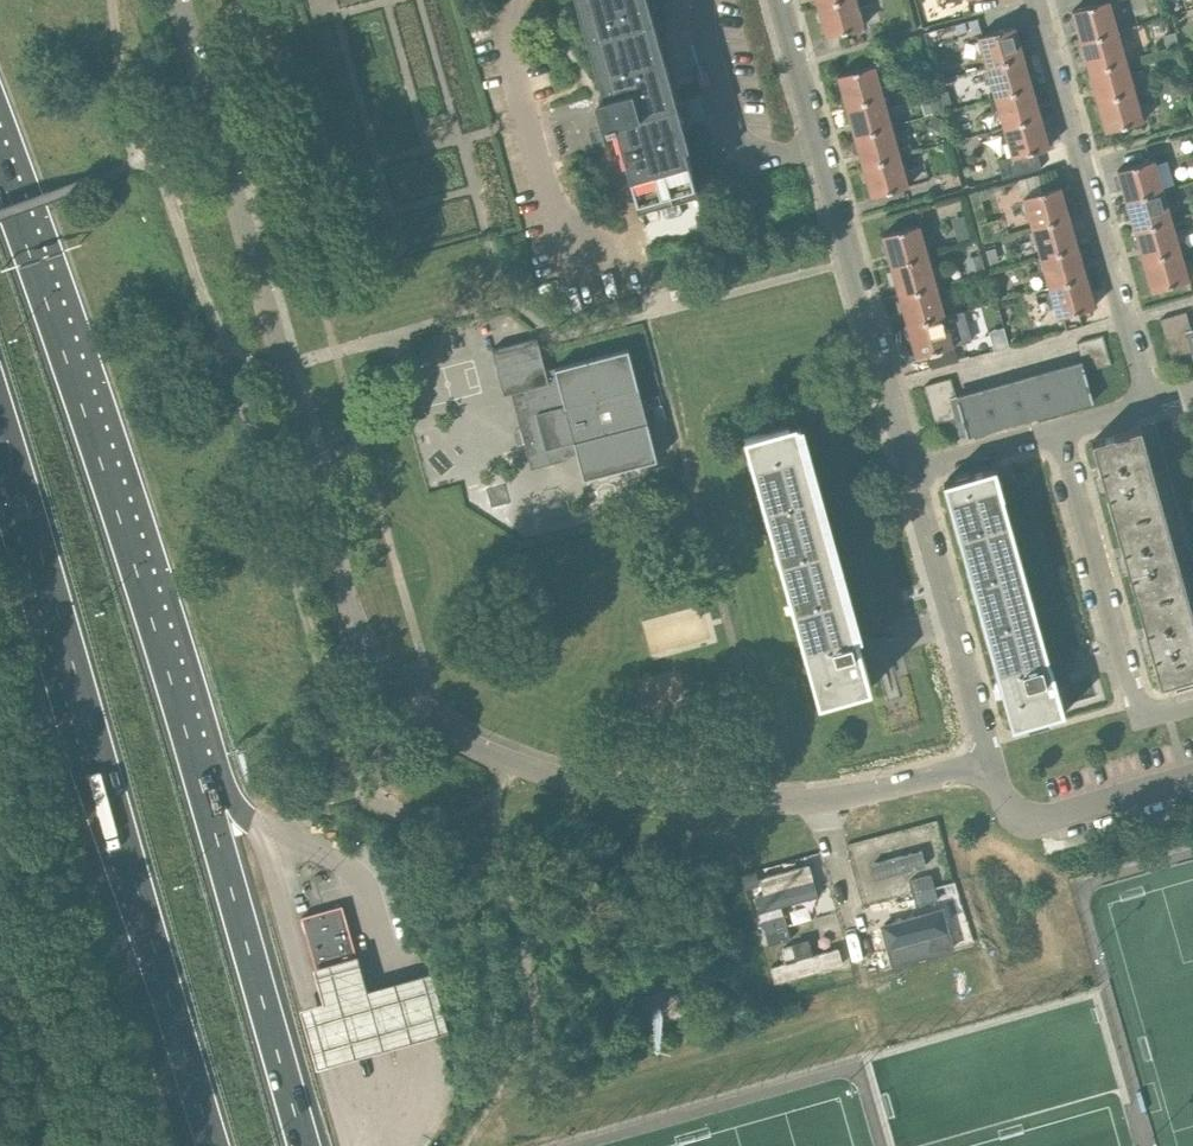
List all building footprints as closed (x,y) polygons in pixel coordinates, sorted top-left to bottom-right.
[(609,93),(600,95),(608,121),(607,122),(608,127),(618,124),(638,196),(694,178),(644,0),(582,0),(609,93)] [(818,6),(826,36),(863,26),(856,0),(839,0),(818,6)] [(1072,10),(1081,41),(1117,31),(1109,0),(1072,10)] [(977,20),(969,22),(971,31),(980,28),(977,20)] [(965,23),(956,25),(958,34),(967,32),(965,23)] [(986,67),(1024,56),(1015,26),(978,37),(986,67)] [(1117,31),(1081,41),(1089,70),(1126,60),(1117,31)] [(1175,32),(1172,33),(1162,35),(1166,49),(1176,47),(1179,46),(1175,32)] [(995,97),(1032,86),(1024,56),(986,67),(995,97)] [(1126,60),(1089,70),(1097,100),(1134,89),(1126,60)] [(837,75),(846,106),(883,96),(875,65),(837,75)] [(1041,115),(1032,86),(995,97),(1003,126),(1041,115)] [(942,105),(943,105),(952,102),(948,88),(939,91),(938,91),(942,105)] [(1134,89),(1097,100),(1106,130),(1143,120),(1134,89)] [(883,96),(846,106),(854,136),(891,125),(883,96)] [(940,111),(936,97),(920,103),(925,116),(940,111)] [(938,131),(943,123),(944,120),(942,119),(933,114),(927,125),(938,131)] [(1041,115),(1003,126),(1012,156),(998,160),(1003,178),(1042,167),(1037,149),(1049,146),(1041,115)] [(891,125),(854,136),(862,165),(899,155),(891,125)] [(899,155),(862,165),(871,196),(908,185),(899,155)] [(1175,158),(1164,158),(1166,183),(1177,182),(1175,158)] [(1117,169),(1126,200),(1163,190),(1154,159),(1117,169)] [(1032,227),(1069,216),(1060,186),(1024,196),(1032,227)] [(1163,190),(1126,200),(1134,230),(1171,219),(1163,190)] [(1041,256),(1077,246),(1069,216),(1032,227),(1041,256)] [(1171,219),(1134,230),(1143,259),(1180,249),(1171,219)] [(968,224),(954,228),(958,242),(972,238),(968,224)] [(882,236),(890,266),(928,256),(919,225),(882,236)] [(1049,285),(1085,275),(1077,246),(1041,256),(1049,285)] [(1180,249),(1143,259),(1151,290),(1188,279),(1180,249)] [(928,256),(890,266),(899,296),(936,285),(928,256)] [(987,271),(983,259),(981,260),(967,264),(971,275),(987,271)] [(1085,275),(1049,285),(1058,316),(1094,306),(1085,275)] [(936,285),(899,296),(907,326),(944,315),(936,285)] [(1164,334),(1190,326),(1186,312),(1160,319),(1164,334)] [(944,315),(907,326),(915,355),(953,345),(944,315)] [(1192,335),(1190,326),(1164,334),(1169,348),(1176,346),(1183,344),(1190,342),(1192,341),(1192,336),(1192,335)] [(1076,343),(1080,357),(1107,350),(1102,335),(1076,343)] [(578,452),(584,478),(658,459),(629,348),(546,369),(538,337),(493,348),(504,393),(512,391),(531,468),(569,458),(568,455),(578,452)] [(965,342),(953,345),(930,351),(927,352),(932,367),(962,359),(970,357),(965,342)] [(1192,350),(1190,342),(1183,344),(1185,352),(1192,350)] [(1185,352),(1183,344),(1176,346),(1178,354),(1185,352)] [(1178,354),(1176,346),(1169,348),(1171,356),(1178,354)] [(1107,350),(1080,357),(1082,366),(1084,372),(1111,364),(1107,350)] [(957,401),(959,407),(962,418),(962,420),(966,434),(1092,398),(1084,372),(1082,366),(957,401)] [(924,385),(928,400),(955,393),(951,378),(924,385)] [(959,407),(957,401),(955,393),(928,400),(932,415),(939,413),(946,411),(953,409),(959,407)] [(959,407),(953,409),(955,417),(957,422),(962,420),(962,418),(959,407)] [(953,409),(946,411),(948,419),(955,417),(953,409)] [(946,411),(939,413),(941,421),(948,419),(946,411)] [(939,413),(932,415),(934,423),(941,421),(939,413)] [(861,636),(848,639),(789,424),(746,436),(818,701),(870,686),(863,661),(868,660),(861,636)] [(1115,523),(1164,509),(1141,428),(1092,441),(1115,523)] [(995,468),(944,482),(1012,726),(1063,712),(1049,660),(1041,662),(995,498),(1003,495),(995,468)] [(595,522),(610,519),(607,509),(593,513),(595,522)] [(1186,591),(1164,509),(1115,523),(1138,604),(1186,591)] [(1138,604),(1160,685),(1192,676),(1192,614),(1186,591),(1138,604)] [(879,876),(931,866),(928,848),(876,858),(879,876)] [(746,889),(760,885),(756,872),(742,876),(746,889)] [(909,880),(912,893),(935,887),(931,874),(909,880)] [(935,887),(912,893),(916,906),(938,899),(935,887)] [(302,917),(318,973),(358,962),(343,906),(302,917)] [(788,927),(784,914),(762,921),(766,933),(788,927)] [(766,933),(769,945),(791,939),(788,927),(766,933)] [(805,941),(772,950),(776,963),(761,967),(767,987),(839,966),(833,946),(809,953),(805,941)] [(360,962),(358,962),(318,973),(317,974),(324,1002),(301,1009),(318,1067),(449,1031),(432,971),(368,990),(360,962)] [(669,1018),(683,1014),(676,991),(662,996),(669,1018)]
